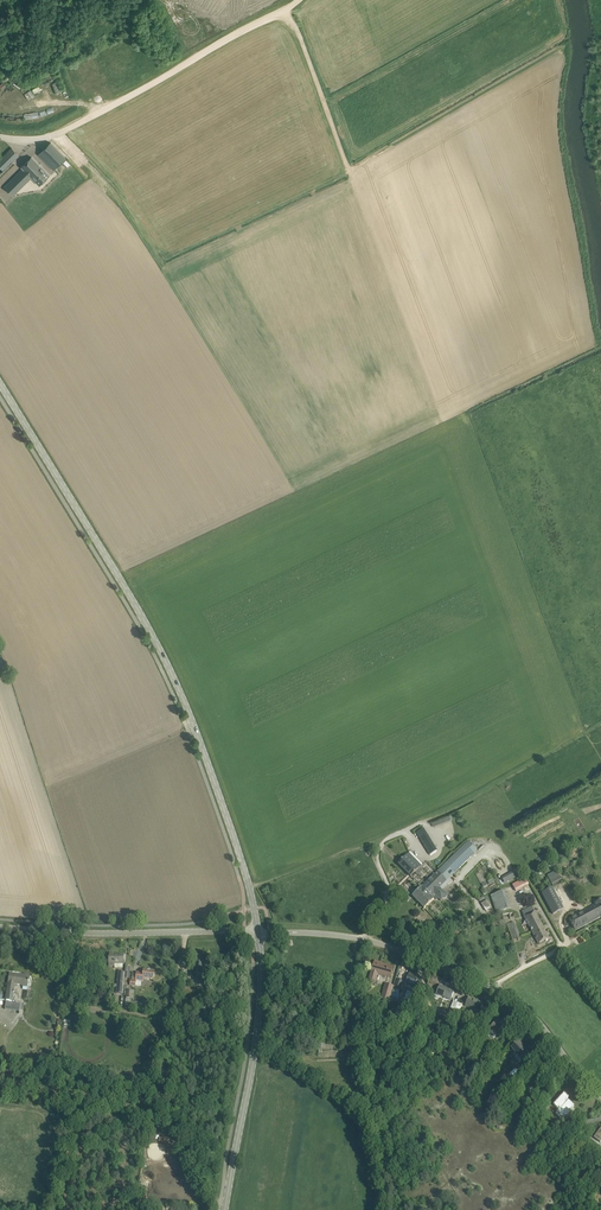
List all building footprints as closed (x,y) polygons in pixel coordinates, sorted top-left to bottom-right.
[(172,21),(181,17),(175,6),(167,10),(172,21)] [(66,158),(51,143),(39,155),(45,161),(53,170),(61,162),(66,158)] [(12,148),(0,159),(0,167),(3,170),(19,154),(12,148)] [(50,175),(32,157),(22,167),(23,168),(4,187),(13,195),(32,177),(40,185),(50,175)] [(431,821),(434,827),(452,819),(449,813),(431,821)] [(437,850),(423,830),(417,833),(428,851),(430,855),(437,850)] [(448,863),(438,873),(442,877),(428,891),(431,894),(427,898),(425,900),(424,899),(419,903),(424,908),(435,898),(437,900),(438,898),(441,901),(444,898),(445,899),(448,896),(444,892),(445,891),(443,890),(452,881),(450,878),(457,872),(477,851),(468,842),(448,863)] [(421,866),(409,853),(398,864),(402,867),(398,871),(404,876),(407,873),(411,877),(421,866)] [(502,878),(505,884),(520,876),(516,869),(510,872),(511,873),(502,878)] [(553,886),(563,881),(560,876),(559,877),(556,872),(547,876),(550,881),(553,886)] [(413,896),(419,903),(424,899),(425,900),(427,898),(431,894),(428,891),(442,877),(438,873),(422,888),(413,896)] [(512,884),(516,891),(530,885),(526,878),(512,884)] [(553,888),(542,893),(553,915),(564,909),(553,888)] [(490,896),(493,904),(507,899),(505,891),(490,896)] [(510,908),(507,899),(493,904),(496,913),(510,908)] [(486,911),(492,908),(488,900),(482,903),(486,911)] [(570,919),(576,930),(600,917),(600,901),(595,904),(596,905),(570,919)] [(539,929),(543,927),(535,911),(532,906),(522,911),(525,917),(532,932),(538,929),(539,929)] [(520,938),(514,922),(507,925),(513,940),(520,938)] [(538,929),(532,932),(539,944),(549,938),(543,927),(539,929),(538,929)] [(114,955),(109,955),(109,965),(114,965),(114,963),(123,963),(124,956),(114,956),(114,955)] [(196,960),(195,974),(203,974),(204,960),(196,960)] [(237,967),(240,967),(240,961),(227,962),(227,974),(235,974),(235,972),(237,971),(237,967)] [(381,963),(375,961),(369,979),(375,981),(377,974),(390,978),(391,974),(393,968),(380,964),(381,963)] [(143,974),(137,973),(137,974),(136,981),(131,980),(130,986),(135,986),(135,985),(136,981),(142,981),(143,981),(143,978),(153,979),(154,972),(144,970),(143,974)] [(118,972),(116,994),(123,995),(123,990),(124,985),(126,973),(118,972)] [(6,991),(0,990),(0,1000),(6,1000),(5,1008),(19,1010),(20,1003),(12,1002),(14,993),(14,984),(22,985),(27,986),(27,982),(29,983),(30,975),(22,974),(21,975),(9,974),(8,983),(9,984),(8,991),(6,991)] [(423,979),(409,974),(406,982),(419,988),(423,979)] [(393,986),(385,984),(381,999),(389,1001),(393,986)] [(454,991),(440,985),(436,994),(451,1000),(454,991)] [(339,994),(328,992),(326,1003),(330,1003),(331,1000),(346,1003),(346,998),(339,997),(339,994)] [(483,1003),(469,998),(465,1006),(472,1009),(470,1014),(477,1017),(479,1012),(483,1003)] [(130,1007),(142,1009),(143,1006),(145,1006),(146,1000),(143,1000),(143,1002),(142,1002),(141,1003),(143,1003),(143,1004),(142,1004),(141,1005),(130,1004),(130,1007)] [(453,1014),(458,1003),(453,1001),(449,1013),(453,1014)] [(462,1005),(458,1003),(453,1014),(457,1016),(459,1011),(462,1005)] [(373,1016),(372,1022),(383,1024),(384,1019),(373,1016)] [(506,1030),(496,1022),(490,1030),(491,1031),(488,1034),(488,1035),(489,1036),(490,1036),(494,1039),(496,1035),(500,1038),(506,1030)] [(519,1042),(511,1048),(517,1055),(515,1057),(520,1063),(529,1055),(519,1042)] [(536,1072),(524,1089),(534,1097),(541,1088),(539,1086),(543,1081),(539,1078),(541,1076),(536,1072)] [(558,1112),(563,1117),(568,1112),(573,1117),(577,1113),(572,1108),(573,1107),(568,1102),(567,1103),(566,1102),(569,1099),(565,1096),(556,1105),(560,1109),(560,1108),(561,1109),(558,1112)] [(546,1099),(543,1102),(545,1103),(542,1106),(546,1109),(548,1107),(551,1104),(546,1099)]
